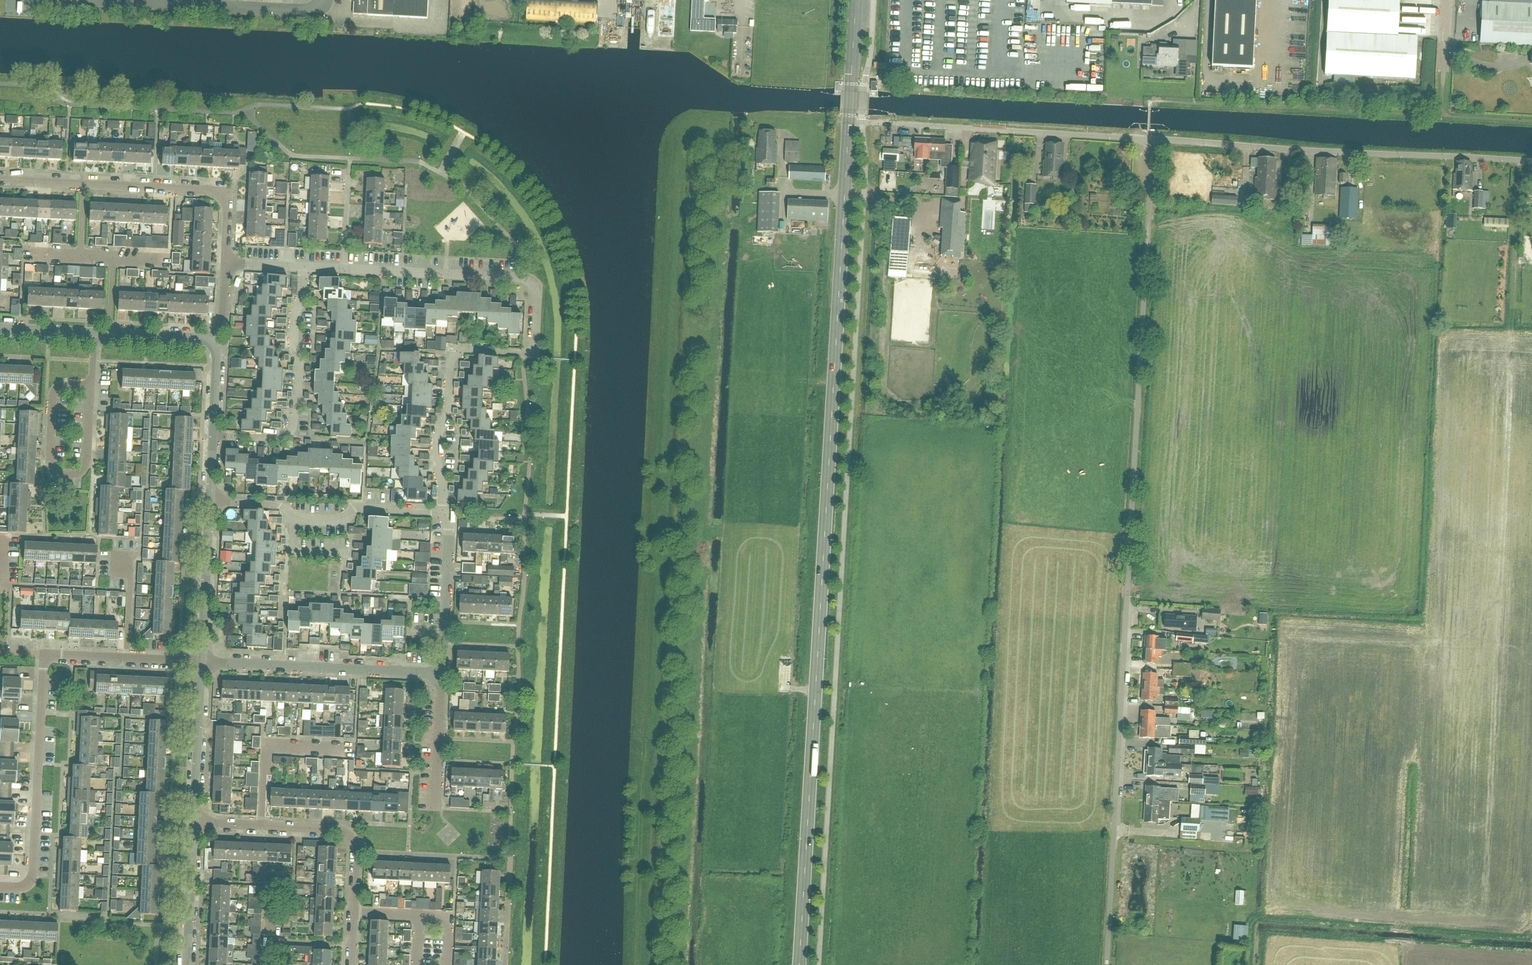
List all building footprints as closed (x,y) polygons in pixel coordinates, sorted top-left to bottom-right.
[(394,17),(428,19),(429,0),(354,0),(353,15),(367,16),(394,17)] [(559,0),(528,0),(526,20),(596,25),(598,3),(559,0)] [(715,33),(716,20),(715,20),(704,20),(705,2),(709,2),(709,0),(692,0),(690,32),(715,33)] [(1212,67),(1252,69),(1256,0),(1215,0),(1212,67)] [(1482,3),(1480,44),(1531,46),(1531,5),(1482,3)] [(1399,11),(1328,7),(1325,80),(1315,80),(1313,101),(1334,102),(1334,92),(1414,96),(1416,54),(1396,53),(1399,11)] [(1152,43),(1151,48),(1143,48),(1143,65),(1177,67),(1177,57),(1187,57),(1187,64),(1195,64),(1196,42),(1174,41),(1173,46),(1167,46),(1167,44),(1152,43)] [(11,140),(10,159),(22,159),(23,141),(24,132),(11,131),(11,140)] [(247,131),(247,145),(257,145),(257,131),(247,131)] [(757,148),(756,165),(776,165),(777,144),(775,144),(775,140),(775,132),(759,131),(759,139),(758,139),(758,149),(757,148)] [(43,142),(36,142),(35,160),(48,161),(49,142),(49,137),(44,137),(43,142)] [(930,153),(929,153),(930,140),(915,139),(915,140),(915,152),(916,152),(915,160),(930,161),(930,153)] [(0,140),(0,158),(10,159),(11,140),(0,140)] [(935,140),(930,140),(929,153),(930,153),(937,153),(937,161),(944,161),(944,154),(945,154),(945,140),(935,140)] [(36,142),(23,141),(22,159),(35,160),(36,142)] [(61,161),(62,143),(49,142),(48,161),(61,161)] [(174,167),(175,149),(175,143),(169,142),(169,148),(162,148),(161,166),(174,167)] [(785,142),(785,162),(799,163),(800,143),(785,142)] [(73,143),(73,144),(73,162),(86,162),(86,144),(73,143)] [(137,147),(136,165),(149,166),(150,152),(154,152),(154,143),(145,143),(144,147),(137,147)] [(200,150),(199,168),(212,169),(213,151),(213,144),(209,143),(208,150),(200,150)] [(973,145),(972,163),(977,164),(977,163),(996,165),(997,143),(991,143),(991,146),(973,145)] [(86,144),(86,162),(98,163),(99,145),(86,144)] [(1064,162),(1062,162),(1063,144),(1046,144),(1045,161),(1044,161),(1043,178),(1063,179),(1064,162)] [(99,145),(98,163),(111,164),(112,145),(99,145)] [(112,145),(111,164),(124,164),(125,146),(112,145)] [(125,146),(124,164),(136,165),(137,147),(125,146)] [(238,170),(239,154),(246,154),(246,149),(239,149),(239,146),(233,146),(233,149),(226,148),(226,151),(225,169),(238,170)] [(175,149),(174,167),(187,167),(188,149),(175,149)] [(188,149),(187,167),(199,168),(200,150),(188,149)] [(899,151),(883,150),(882,161),(898,162),(899,151)] [(226,151),(213,151),(212,169),(225,169),(226,151)] [(1334,196),(1336,160),(1316,158),(1315,171),(1316,171),(1314,195),(1334,196)] [(1254,200),(1276,201),(1277,184),(1276,184),(1276,179),(1275,179),(1276,160),(1258,159),(1257,179),(1255,178),(1254,200)] [(1470,174),(1471,163),(1456,162),(1455,179),(1453,178),(1453,191),(1471,191),(1472,174),(1470,174)] [(971,170),(971,181),(977,181),(978,179),(988,179),(988,186),(995,186),(996,165),(977,163),(977,164),(976,171),(971,170)] [(790,166),(789,180),(825,182),(826,168),(790,166)] [(947,168),(946,188),(959,189),(960,168),(947,168)] [(300,169),(292,169),(292,181),(300,181),(300,169)] [(268,175),(250,174),(249,187),(268,188),(274,188),(274,184),(268,183),(268,175)] [(1346,184),(1347,174),(1339,174),(1338,183),(1346,184)] [(312,177),(311,190),(329,191),(330,178),(312,177)] [(386,181),(385,181),(367,180),(367,193),(385,194),(386,181)] [(1031,205),(1035,205),(1036,185),(1026,185),(1024,213),(1031,213),(1031,205)] [(249,200),(267,201),(268,188),(249,187),(249,200)] [(329,204),(329,191),(311,190),(311,203),(329,204)] [(1291,192),(1281,191),(1281,206),(1290,207),(1291,192)] [(1473,191),(1473,209),(1473,215),(1486,216),(1486,204),(1488,204),(1488,192),(1473,191)] [(385,201),(385,194),(367,193),(366,194),(365,195),(365,199),(366,200),(366,206),(385,207),(385,206),(390,207),(390,202),(385,201)] [(780,194),(760,193),(758,233),(778,234),(780,194)] [(1224,197),(1224,199),(1212,198),(1211,205),(1236,206),(1237,198),(1224,197)] [(301,200),(302,211),(310,209),(308,199),(301,200)] [(959,213),(960,201),(942,199),(941,212),(940,229),(944,229),(942,256),(945,257),(946,255),(952,255),(952,257),(959,258),(960,254),(961,229),(958,229),(959,213)] [(11,219),(12,200),(0,200),(0,218),(11,219)] [(12,200),(11,219),(24,219),(25,201),(12,200)] [(267,208),(267,201),(249,200),(248,213),(267,214),(267,213),(273,214),(273,208),(267,208)] [(25,201),(24,219),(37,220),(38,202),(25,201)] [(38,202),(37,220),(49,221),(50,202),(38,202)] [(50,202),(49,221),(62,221),(63,203),(50,202)] [(63,203),(62,221),(75,222),(76,203),(63,203)] [(328,216),(329,204),(311,203),(310,216),(328,216)] [(89,204),(89,222),(102,223),(102,205),(89,204)] [(828,206),(788,204),(787,220),(828,222),(828,206)] [(115,205),(102,205),(102,223),(114,224),(115,205)] [(128,206),(115,205),(114,224),(127,224),(128,206)] [(141,207),(128,206),(127,224),(140,225),(141,207)] [(384,219),(385,207),(366,206),(365,218),(384,219)] [(141,207),(140,225),(152,226),(153,207),(141,207)] [(166,208),(153,207),(152,226),(165,226),(166,208)] [(193,223),(211,224),(212,211),(182,209),(181,222),(193,223)] [(248,225),(266,226),(267,214),(248,213),(248,225)] [(1455,231),(1455,215),(1446,215),(1445,231),(1455,231)] [(310,216),(309,228),(328,229),(328,216),(310,216)] [(365,218),(365,231),(383,232),(384,219),(365,218)] [(1507,229),(1507,220),(1483,219),(1483,228),(1507,229)] [(211,236),(211,224),(193,223),(193,235),(211,236)] [(173,234),(183,234),(184,225),(173,224),(173,234)] [(265,239),(266,226),(248,225),(247,238),(265,239)] [(1313,225),(1312,246),(1330,246),(1331,226),(1313,225)] [(327,242),(328,229),(309,228),(309,241),(327,242)] [(383,245),(383,232),(365,231),(364,244),(383,245)] [(173,234),(173,243),(183,243),(183,234),(173,234)] [(276,248),(285,248),(286,234),(277,234),(276,248)] [(289,234),(289,249),(297,249),(297,235),(289,234)] [(193,235),(192,248),(210,249),(211,236),(193,235)] [(209,262),(210,249),(192,248),(191,261),(209,262)] [(209,275),(209,262),(191,261),(191,274),(209,275)] [(80,268),(73,267),(67,267),(67,275),(79,275),(80,268)] [(79,278),(92,279),(92,268),(80,268),(79,275),(79,278)] [(106,269),(92,268),(92,279),(105,279),(106,269)] [(157,272),(157,279),(157,283),(163,283),(163,279),(168,280),(168,272),(157,272)] [(195,290),(194,315),(195,318),(200,318),(201,316),(207,316),(208,298),(198,298),(199,288),(208,289),(209,278),(195,277),(195,290)] [(269,277),(268,287),(283,288),(283,290),(288,290),(289,278),(269,277)] [(340,291),(340,290),(340,280),(321,279),(320,292),(325,292),(325,290),(340,291)] [(53,290),(52,308),(65,309),(66,291),(66,285),(54,284),(54,290),(53,290)] [(79,291),(78,310),(90,310),(91,292),(92,285),(86,285),(85,292),(79,291)] [(283,300),(283,290),(283,288),(268,287),(263,287),(263,297),(263,298),(278,298),(278,300),(283,300)] [(28,289),(27,307),(40,308),(41,289),(28,289)] [(41,289),(40,308),(52,308),(53,290),(41,289)] [(182,297),(181,315),(194,315),(195,290),(188,290),(188,297),(182,297)] [(324,302),(329,302),(329,301),(344,302),(344,301),(345,291),(340,290),(340,291),(325,290),(325,292),(324,302)] [(66,291),(65,309),(78,310),(79,291),(66,291)] [(104,293),(91,292),(90,310),(103,311),(104,293)] [(118,293),(117,311),(130,312),(131,294),(118,293)] [(131,294),(130,312),(143,313),(144,295),(131,294)] [(458,294),(458,299),(459,299),(458,314),(468,315),(469,295),(458,294)] [(144,295),(143,313),(156,313),(157,295),(144,295)] [(168,314),(169,296),(157,295),(156,313),(168,314)] [(481,296),(469,295),(468,315),(478,315),(479,315),(480,300),(481,300),(481,296)] [(181,315),(182,297),(169,296),(168,314),(181,315)] [(412,311),(413,296),(407,296),(407,301),(409,301),(408,310),(406,310),(406,326),(405,326),(405,330),(416,331),(417,311),(412,311)] [(277,310),(278,300),(278,298),(263,298),(263,297),(258,297),(258,307),(258,308),(273,309),(273,310),(277,310)] [(428,302),(428,297),(422,297),(422,302),(421,301),(420,311),(417,311),(416,331),(426,331),(427,327),(426,327),(427,311),(426,311),(426,302),(428,302)] [(458,319),(458,314),(459,299),(458,299),(447,298),(447,303),(448,303),(447,318),(448,318),(458,319)] [(396,305),(398,306),(398,301),(386,300),(385,320),(395,321),(396,305)] [(479,315),(478,315),(478,320),(489,320),(490,305),(491,305),(491,301),(481,300),(480,300),(479,315)] [(349,301),(344,301),(344,302),(329,301),(329,302),(328,313),(333,313),(333,312),(348,312),(349,301)] [(395,321),(395,325),(405,326),(406,326),(406,310),(408,310),(409,301),(407,301),(407,306),(398,306),(396,305),(395,321)] [(426,327),(427,327),(437,327),(437,322),(438,307),(436,307),(428,307),(428,302),(426,302),(426,311),(427,311),(426,327)] [(448,303),(447,303),(437,303),(436,307),(438,307),(437,322),(448,323),(448,318),(447,318),(448,303)] [(501,306),(491,305),(490,305),(489,320),(488,325),(499,325),(499,326),(500,310),(501,310),(501,306)] [(272,321),(273,310),(273,309),(258,308),(258,307),(253,307),(252,318),(268,319),(268,320),(272,321)] [(499,326),(499,325),(499,330),(509,331),(510,316),(511,316),(512,311),(501,310),(500,310),(499,326)] [(333,323),(337,324),(337,322),(352,323),(353,322),(353,312),(348,312),(333,312),(333,313),(333,323)] [(522,316),(511,316),(510,316),(509,331),(509,335),(520,336),(520,322),(522,322),(522,316)] [(248,317),(247,328),(267,329),(268,320),(268,319),(252,318),(248,317)] [(337,322),(337,324),(337,332),(357,334),(357,323),(353,322),(352,323),(337,322)] [(267,339),(267,338),(267,329),(247,328),(247,339),(251,339),(267,339)] [(357,334),(337,332),(336,341),(337,341),(336,343),(351,344),(356,344),(357,334)] [(272,338),(267,338),(267,339),(251,339),(251,350),(256,350),(256,349),(271,350),(271,348),(272,338)] [(331,341),(331,351),(331,353),(346,354),(351,355),(351,344),(336,343),(337,341),(336,341),(331,341)] [(255,360),(260,361),(260,360),(275,361),(275,359),(276,349),(271,348),(271,350),(256,349),(256,350),(255,360)] [(346,365),(346,354),(331,353),(331,351),(326,351),(326,362),(326,363),(341,364),(346,365)] [(420,366),(420,365),(421,354),(415,354),(415,355),(401,354),(401,355),(395,355),(394,364),(400,365),(400,366),(405,366),(405,365),(420,366)] [(480,357),(479,367),(479,369),(494,370),(499,370),(499,359),(485,358),(485,357),(480,357)] [(280,359),(275,359),(275,361),(260,360),(260,361),(259,371),(264,371),(264,370),(279,371),(279,369),(280,359)] [(340,375),(341,364),(326,363),(326,362),(321,361),(321,372),(321,373),(336,374),(336,375),(340,375)] [(425,365),(420,365),(420,366),(405,365),(405,366),(405,376),(409,377),(409,376),(424,377),(424,375),(425,365)] [(7,385),(8,367),(0,367),(0,384),(7,385)] [(20,368),(8,367),(7,385),(19,385),(20,368)] [(474,367),(474,377),(474,379),(489,380),(494,380),(494,370),(479,369),(479,367),(474,367)] [(34,368),(20,368),(19,385),(24,386),(35,398),(35,399),(36,399),(37,385),(32,385),(33,369),(34,369),(34,368)] [(264,371),(264,381),(283,382),(284,370),(279,369),(279,371),(264,370),(264,371)] [(133,389),(134,371),(121,371),(122,371),(121,388),(133,389)] [(134,371),(133,389),(145,390),(146,372),(134,371)] [(158,373),(146,372),(145,390),(157,390),(158,373)] [(315,384),(335,385),(336,375),(336,374),(321,373),(321,372),(316,372),(315,384)] [(158,373),(157,390),(169,391),(170,373),(158,373)] [(182,374),(170,373),(169,391),(181,391),(182,374)] [(182,374),(181,391),(194,392),(195,375),(196,375),(196,374),(182,374)] [(409,387),(413,387),(428,387),(429,386),(429,375),(424,375),(424,377),(409,376),(409,377),(409,387)] [(488,391),(489,380),(474,379),(474,377),(469,377),(469,387),(469,389),(484,390),(488,391)] [(283,382),(264,381),(263,391),(278,392),(278,394),(283,394),(283,382)] [(335,395),(335,394),(335,385),(315,384),(315,396),(319,396),(320,394),(335,395)] [(413,387),(413,397),(433,398),(433,386),(429,386),(428,387),(413,387)] [(463,399),(483,400),(484,390),(469,389),(469,387),(464,387),(463,399)] [(278,403),(278,394),(278,392),(263,391),(258,391),(258,401),(273,402),(273,404),(277,404),(278,404),(278,403)] [(320,394),(319,396),(319,406),(324,406),(324,405),(339,406),(339,405),(340,395),(335,394),(335,395),(320,394)] [(433,398),(413,397),(412,407),(427,408),(427,410),(432,410),(433,398)] [(113,399),(112,409),(120,410),(120,405),(121,399),(113,399)] [(483,411),(483,410),(483,400),(463,399),(457,399),(456,404),(463,404),(463,411),(468,412),(468,410),(483,411)] [(273,415),(273,404),(273,402),(258,401),(253,401),(253,411),(253,412),(268,412),(268,414),(273,415)] [(323,417),(328,417),(328,416),(343,416),(344,405),(339,405),(339,406),(324,405),(324,406),(323,417)] [(403,407),(403,417),(407,417),(407,418),(422,418),(422,420),(427,420),(427,410),(427,408),(412,407),(408,407),(403,407)] [(487,421),(487,411),(483,410),(483,411),(468,410),(468,412),(463,411),(463,415),(467,415),(467,422),(472,422),(472,421),(487,421)] [(267,424),(268,414),(268,412),(253,412),(253,411),(248,411),(248,421),(248,422),(263,422),(263,424),(267,424)] [(19,412),(19,425),(36,426),(36,421),(40,421),(40,415),(37,415),(37,414),(37,413),(19,412)] [(109,428),(127,429),(128,416),(110,415),(110,416),(110,420),(107,420),(106,426),(109,426),(109,428)] [(348,416),(343,416),(328,416),(328,417),(327,427),(332,428),(332,426),(347,427),(347,426),(348,416)] [(407,417),(403,417),(402,427),(402,428),(417,429),(417,430),(422,430),(422,420),(422,418),(407,418),(407,417)] [(175,418),(174,431),(192,432),(193,419),(175,418)] [(262,435),(263,424),(263,422),(248,422),(248,421),(243,421),(242,432),(256,433),(256,434),(262,435)] [(472,421),(472,422),(471,433),(476,433),(476,431),(491,432),(491,431),(492,421),(487,421),(472,421)] [(19,425),(18,437),(36,438),(36,433),(39,433),(39,427),(36,427),(36,426),(19,425)] [(332,426),(332,428),(332,438),(337,438),(337,437),(351,438),(352,427),(347,426),(347,427),(332,426)] [(417,441),(417,430),(417,429),(402,428),(402,427),(397,427),(397,437),(397,438),(412,439),(412,441),(417,441)] [(109,428),(109,440),(126,441),(127,429),(109,428)] [(191,444),(192,432),(174,431),(173,443),(191,444)] [(475,443),(480,443),(480,442),(495,443),(495,442),(496,432),(491,431),(491,432),(476,431),(476,433),(475,443)] [(36,438),(18,437),(18,444),(13,443),(13,444),(9,444),(9,437),(0,437),(0,445),(0,448),(4,448),(17,449),(35,450),(36,438)] [(392,437),(392,448),(412,449),(412,441),(412,439),(397,438),(397,437),(392,437)] [(108,452),(126,453),(126,441),(109,440),(108,452)] [(480,442),(480,443),(480,452),(499,453),(500,442),(495,442),(495,443),(480,442)] [(191,444),(173,443),(173,455),(191,455),(191,444)] [(411,459),(411,458),(412,449),(392,448),(391,459),(396,459),(411,459)] [(17,461),(34,462),(35,450),(17,449),(17,454),(17,455),(9,455),(8,460),(17,460),(17,461)] [(309,450),(309,455),(311,455),(310,470),(321,471),(322,451),(309,450)] [(238,456),(239,456),(240,451),(227,451),(226,471),(237,471),(238,456)] [(333,452),(322,451),(321,471),(330,471),(331,471),(332,456),(333,456),(333,452)] [(108,452),(108,464),(125,465),(126,453),(108,452)] [(499,453),(480,452),(479,461),(479,463),(494,463),(494,464),(499,464),(499,453)] [(310,475),(310,470),(311,455),(309,455),(299,454),(299,459),(300,459),(299,475),(300,475),(310,475)] [(190,467),(191,455),(173,455),(172,467),(190,467)] [(237,471),(237,476),(247,477),(248,461),(250,461),(250,457),(239,456),(238,456),(237,471)] [(331,471),(330,471),(330,476),(341,477),(342,461),(343,461),(343,457),(333,456),(332,456),(331,471)] [(288,458),(288,463),(290,463),(289,479),(299,479),(300,475),(299,475),(300,459),(299,459),(288,458)] [(416,458),(411,458),(411,459),(396,459),(395,470),(400,470),(400,469),(415,470),(415,468),(416,458)] [(17,461),(16,473),(34,474),(34,462),(17,461)] [(260,462),(250,461),(248,461),(247,477),(247,481),(257,482),(258,466),(260,466),(260,462)] [(354,462),(343,461),(342,461),(341,477),(340,481),(351,482),(352,466),(353,467),(354,462)] [(474,461),(474,471),(474,473),(489,473),(489,474),(493,474),(494,464),(494,463),(479,463),(479,461),(474,461)] [(289,483),(289,479),(290,463),(288,463),(278,463),(277,467),(279,467),(278,483),(279,483),(289,483)] [(108,464),(107,476),(125,477),(125,465),(108,464)] [(268,487),(269,467),(260,466),(258,466),(257,482),(257,486),(268,487)] [(364,467),(353,467),(352,466),(351,482),(351,486),(362,487),(362,473),(364,473),(364,467)] [(190,479),(190,467),(172,467),(172,479),(190,479)] [(279,467),(277,467),(269,467),(268,487),(278,488),(279,483),(278,483),(279,467)] [(399,480),(404,480),(419,481),(419,479),(420,469),(415,468),(415,470),(400,469),(400,470),(399,480)] [(488,484),(489,474),(489,473),(474,473),(474,471),(469,471),(469,481),(469,483),(484,484),(488,484)] [(16,473),(16,485),(27,486),(33,486),(34,485),(33,485),(34,474),(16,473)] [(118,488),(118,489),(124,489),(125,477),(107,476),(106,487),(106,488),(118,488)] [(189,492),(190,479),(172,479),(171,490),(171,491),(183,491),(183,492),(189,492)] [(424,479),(419,479),(419,481),(404,480),(404,491),(408,491),(424,491),(424,490),(424,479)] [(483,494),(484,484),(469,483),(469,481),(464,481),(464,491),(464,493),(479,494),(483,494)] [(27,498),(27,486),(16,485),(10,484),(9,497),(27,498)] [(117,500),(118,489),(118,488),(106,488),(106,487),(100,487),(100,488),(100,499),(117,500)] [(183,504),(183,492),(183,491),(171,491),(171,490),(165,490),(165,503),(183,504)] [(408,491),(408,501),(428,502),(428,490),(424,490),(424,491),(408,491)] [(478,505),(479,494),(464,493),(464,491),(459,491),(458,504),(478,505)] [(27,499),(27,498),(9,497),(8,509),(26,510),(26,505),(29,505),(30,499),(27,499)] [(117,512),(117,500),(100,499),(100,504),(96,504),(96,510),(99,510),(99,511),(117,512)] [(182,516),(183,504),(165,503),(164,515),(182,516)] [(26,522),(26,510),(8,509),(8,521),(26,522)] [(99,511),(99,523),(116,524),(117,512),(99,511)] [(244,523),(249,523),(249,522),(264,523),(264,522),(265,511),(259,511),(259,512),(245,511),(244,523)] [(181,528),(182,516),(164,515),(164,527),(181,528)] [(369,531),(374,531),(374,530),(389,530),(389,520),(370,519),(369,531)] [(8,521),(8,528),(0,528),(0,533),(25,534),(26,522),(8,521)] [(269,522),(264,522),(264,523),(249,522),(249,523),(249,533),(253,534),(253,533),(268,534),(268,532),(269,522)] [(116,537),(116,524),(99,523),(98,535),(98,536),(116,537)] [(181,540),(181,528),(164,527),(163,539),(181,540)] [(374,530),(374,531),(373,540),(393,541),(393,530),(389,530),(374,530)] [(253,544),(257,544),(272,544),(272,543),(273,533),(268,532),(268,534),(253,533),(253,534),(253,544)] [(464,535),(463,559),(468,559),(468,553),(477,554),(477,536),(464,535)] [(489,554),(490,536),(477,536),(477,554),(476,564),(476,568),(482,568),(482,554),(489,554)] [(502,555),(503,537),(490,536),(489,554),(501,555),(502,555)] [(515,556),(515,555),(516,538),(514,538),(513,536),(509,536),(508,537),(503,537),(502,555),(501,555),(501,562),(507,562),(507,555),(515,556)] [(180,552),(181,540),(163,539),(162,551),(180,552)] [(373,540),(373,549),(373,550),(388,551),(388,552),(392,552),(393,541),(373,540)] [(49,545),(48,545),(47,562),(59,563),(60,545),(56,545),(56,542),(50,541),(49,545)] [(35,562),(36,544),(25,543),(24,543),(23,561),(30,561),(30,567),(34,567),(35,562)] [(257,544),(257,554),(277,555),(277,543),(272,543),(272,544),(257,544)] [(48,545),(36,544),(35,562),(47,562),(48,545)] [(59,563),(71,563),(72,546),(60,545),(59,563)] [(84,546),(72,546),(71,563),(83,564),(84,546)] [(96,547),(84,546),(83,564),(96,565),(97,547),(96,547)] [(221,560),(232,561),(232,549),(222,548),(221,560)] [(368,549),(367,559),(367,561),(383,561),(382,562),(387,562),(388,552),(388,551),(373,550),(373,549),(368,549)] [(174,563),(174,564),(180,564),(180,552),(162,551),(162,562),(162,563),(174,563)] [(257,554),(256,564),(256,565),(271,565),(271,567),(276,567),(277,555),(257,554)] [(382,572),(382,562),(383,561),(367,561),(367,559),(363,559),(362,569),(362,571),(377,571),(377,572),(382,572)] [(173,576),(174,564),(174,563),(162,563),(162,562),(156,562),(155,575),(173,576)] [(271,577),(271,567),(271,565),(256,565),(256,564),(252,564),(251,574),(251,575),(266,576),(266,577),(271,577)] [(476,574),(476,568),(476,564),(463,564),(463,574),(476,574)] [(488,567),(488,569),(489,569),(488,574),(488,576),(500,576),(501,567),(488,567)] [(514,568),(501,567),(500,576),(514,577),(514,568)] [(377,582),(377,572),(377,571),(362,571),(362,569),(358,569),(357,579),(357,581),(372,582),(377,582)] [(22,573),(22,584),(31,584),(32,579),(32,573),(22,573)] [(266,588),(266,577),(266,576),(251,575),(251,574),(247,574),(246,584),(246,585),(261,586),(261,587),(266,588)] [(172,588),(173,576),(155,575),(154,587),(172,588)] [(469,584),(475,584),(475,576),(470,576),(462,576),(462,584),(469,584)] [(500,577),(500,578),(499,587),(512,587),(512,578),(500,577)] [(372,592),(372,582),(357,581),(357,579),(353,579),(352,591),(372,592)] [(260,598),(261,587),(261,586),(246,585),(246,584),(241,584),(241,595),(256,596),(256,598),(260,598)] [(172,600),(172,588),(154,587),(154,599),(172,600)] [(22,588),(22,597),(34,598),(34,588),(22,588)] [(461,597),(460,614),(473,615),(474,597),(474,591),(469,590),(469,597),(461,597)] [(481,598),(474,597),(473,615),(486,616),(487,598),(487,591),(481,591),(481,598)] [(495,591),(494,598),(487,598),(486,616),(498,616),(500,593),(500,591),(495,591)] [(119,593),(110,592),(109,597),(119,598),(118,607),(124,608),(125,594),(119,593)] [(507,593),(500,593),(498,616),(512,617),(512,599),(506,599),(507,593)] [(255,606),(256,598),(256,596),(241,595),(236,594),(236,605),(255,606)] [(153,611),(171,612),(172,600),(154,599),(153,611)] [(235,616),(240,616),(255,617),(255,615),(255,606),(236,605),(235,616)] [(311,625),(321,625),(322,605),(310,605),(310,610),(311,610),(311,625)] [(334,606),(322,605),(321,625),(331,626),(332,626),(332,611),(334,611),(334,606)] [(19,630),(32,630),(33,613),(25,612),(25,608),(22,608),(22,612),(20,612),(20,616),(14,616),(14,622),(20,623),(19,629),(19,630)] [(300,609),(299,614),(301,614),(300,629),(311,630),(311,625),(311,610),(310,610),(300,609)] [(1219,621),(1220,610),(1202,609),(1201,620),(1219,621)] [(405,619),(405,610),(400,610),(400,619),(393,618),(393,623),(394,623),(393,638),(394,638),(404,639),(405,619)] [(171,624),(171,612),(153,611),(153,623),(171,624)] [(344,611),(334,611),(332,611),(332,626),(331,626),(331,630),(341,631),(342,631),(342,616),(344,616),(344,611)] [(45,613),(33,613),(32,630),(44,631),(45,613)] [(57,614),(45,613),(44,631),(56,632),(57,614)] [(299,614),(289,613),(289,619),(290,619),(289,633),(300,634),(300,629),(301,614),(299,614)] [(70,615),(57,614),(56,632),(68,632),(69,620),(70,615)] [(260,615),(255,615),(255,617),(240,616),(239,627),(244,627),(259,627),(259,626),(260,615)] [(1164,628),(1170,628),(1182,629),(1182,631),(1195,631),(1196,617),(1164,615),(1164,628)] [(342,631),(341,631),(341,636),(351,636),(352,636),(353,621),(354,621),(354,616),(344,616),(342,616),(342,631)] [(82,621),(69,620),(68,632),(68,638),(81,639),(82,621)] [(82,621),(81,639),(93,639),(93,622),(82,621)] [(365,622),(354,621),(353,621),(352,636),(351,636),(351,641),(361,641),(362,641),(363,626),(364,626),(365,622)] [(93,622),(93,639),(104,640),(105,622),(93,622)] [(105,622),(104,640),(117,641),(118,640),(117,640),(118,623),(105,622)] [(153,623),(152,627),(140,639),(139,639),(153,640),(153,635),(170,636),(171,624),(153,623)] [(382,623),(382,627),(384,627),(383,642),(394,643),(394,638),(393,638),(394,623),(393,623),(382,623)] [(243,637),(248,638),(248,637),(263,638),(263,636),(264,626),(259,626),(259,627),(244,627),(243,637)] [(361,646),(372,646),(373,626),(364,626),(363,626),(362,641),(361,641),(361,646)] [(382,627),(373,626),(372,646),(383,647),(383,642),(384,627),(382,627)] [(1177,634),(1176,641),(1192,643),(1193,636),(1177,634)] [(268,637),(263,636),(263,638),(248,637),(248,638),(248,648),(267,649),(268,640),(268,637)] [(1161,651),(1165,651),(1165,638),(1161,638),(1161,637),(1145,636),(1144,650),(1161,651)] [(275,637),(274,651),(283,652),(284,639),(279,639),(279,637),(275,637)] [(1205,637),(1204,644),(1216,645),(1217,638),(1205,637)] [(1161,651),(1144,650),(1143,664),(1158,665),(1158,658),(1161,658),(1161,651)] [(458,670),(471,671),(472,653),(458,652),(458,670)] [(484,653),(472,653),(471,671),(483,671),(484,653)] [(484,653),(483,671),(496,672),(497,654),(484,653)] [(510,654),(497,654),(496,672),(509,673),(510,654)] [(1,690),(20,691),(21,680),(14,679),(15,670),(17,670),(2,669),(1,690)] [(1172,677),(1190,678),(1189,682),(1198,682),(1199,671),(1190,670),(1190,671),(1173,670),(1172,677)] [(108,677),(109,677),(109,673),(90,672),(89,688),(95,688),(95,694),(107,694),(108,677)] [(1143,673),(1142,687),(1159,688),(1163,688),(1163,681),(1157,680),(1157,674),(1143,673)] [(144,696),(145,675),(140,675),(139,678),(132,678),(132,696),(144,696)] [(157,676),(145,675),(144,696),(156,697),(157,679),(157,676)] [(120,677),(109,677),(108,677),(107,694),(119,695),(120,677)] [(132,678),(120,677),(119,695),(132,696),(132,678)] [(157,679),(156,697),(168,697),(169,680),(168,679),(168,680),(157,679)] [(223,700),(236,701),(236,683),(224,682),(223,700)] [(236,683),(236,701),(248,701),(249,683),(236,683)] [(248,701),(261,702),(262,684),(249,683),(248,701)] [(274,684),(262,684),(261,702),(273,703),(274,684)] [(273,703),(286,703),(287,685),(274,684),(273,703)] [(300,686),(287,685),(286,703),(299,704),(300,686)] [(312,686),(300,686),(299,704),(298,710),(304,710),(305,704),(311,705),(312,686)] [(317,705),(324,705),(325,687),(312,686),(311,705),(311,711),(317,711),(317,705)] [(338,688),(325,687),(324,705),(323,712),(330,712),(330,706),(336,706),(337,706),(338,688)] [(1158,695),(1159,688),(1142,687),(1141,701),(1155,702),(1156,695),(1158,695)] [(336,711),(349,712),(351,688),(338,688),(337,706),(336,706),(336,711)] [(368,690),(360,689),(360,702),(368,702),(368,690)] [(1,690),(0,710),(13,711),(13,702),(20,702),(20,691),(1,690)] [(386,690),(386,703),(404,704),(405,691),(386,690)] [(147,698),(147,709),(156,709),(155,698),(147,698)] [(1164,707),(1165,707),(1176,708),(1177,699),(1165,698),(1164,707)] [(454,732),(468,732),(468,715),(469,715),(469,701),(463,701),(460,701),(459,714),(455,714),(454,732)] [(404,704),(386,703),(385,716),(403,717),(404,704)] [(13,711),(0,710),(0,717),(0,731),(18,732),(19,721),(12,720),(13,711)] [(78,711),(77,730),(98,731),(99,719),(93,718),(93,712),(78,711)] [(1141,711),(1140,725),(1170,726),(1171,719),(1154,718),(1155,712),(1141,711)] [(242,712),(241,723),(250,724),(251,713),(242,712)] [(481,715),(469,715),(468,715),(468,732),(480,733),(481,715)] [(481,715),(480,733),(493,733),(494,716),(481,715)] [(385,716),(385,729),(403,729),(403,717),(385,716)] [(507,716),(494,716),(493,733),(506,734),(507,716)] [(166,721),(166,722),(149,721),(148,733),(166,734),(167,721),(166,721)] [(1170,739),(1170,726),(1140,725),(1139,738),(1154,739),(1154,738),(1170,739)] [(217,741),(235,742),(235,729),(217,728),(217,741)] [(403,729),(385,729),(384,741),(402,742),(403,729)] [(98,731),(77,730),(77,735),(80,735),(80,742),(98,743),(101,743),(102,736),(98,736),(98,731)] [(11,752),(11,743),(18,743),(18,732),(0,731),(0,752),(11,752)] [(165,746),(166,734),(148,733),(148,746),(165,746)] [(1178,745),(1199,746),(1216,746),(1217,740),(1206,739),(1206,738),(1199,738),(1179,736),(1178,745)] [(235,742),(217,741),(216,753),(234,754),(235,742)] [(384,741),(383,754),(401,755),(402,742),(384,741)] [(98,743),(80,742),(79,754),(97,755),(98,743)] [(1169,745),(1168,753),(1195,755),(1195,747),(1169,745)] [(165,758),(165,746),(148,746),(147,758),(165,758)] [(1148,748),(1147,763),(1180,765),(1181,757),(1166,756),(1166,754),(1161,754),(1161,749),(1148,748)] [(16,773),(17,762),(10,762),(11,752),(0,752),(0,772),(16,773)] [(234,754),(216,753),(215,766),(233,767),(234,754)] [(79,754),(79,766),(90,767),(96,768),(97,755),(79,754)] [(401,768),(401,755),(383,754),(383,767),(401,768)] [(274,765),(287,765),(287,758),(274,757),(274,765)] [(164,771),(165,758),(147,758),(146,770),(164,771)] [(1191,766),(1180,765),(1147,763),(1146,776),(1181,778),(1181,774),(1191,774),(1191,766)] [(90,779),(90,767),(79,766),(72,766),(73,766),(72,778),(90,779)] [(233,767),(215,766),(215,779),(233,780),(233,767)] [(457,788),(465,788),(466,770),(453,769),(452,793),(456,793),(457,788)] [(164,783),(164,771),(146,770),(146,782),(164,783)] [(478,770),(466,770),(465,788),(477,789),(478,789),(478,770)] [(478,770),(478,789),(477,789),(477,793),(483,794),(483,789),(490,789),(491,771),(478,770)] [(503,790),(504,771),(491,771),(490,789),(490,796),(495,797),(495,789),(503,790)] [(0,772),(0,793),(9,793),(9,784),(16,784),(16,773),(0,772)] [(1219,779),(1212,779),(1202,778),(1202,776),(1189,775),(1189,783),(1202,784),(1211,784),(1217,785),(1217,784),(1219,784),(1219,779)] [(68,778),(68,790),(89,791),(90,779),(72,778),(68,778)] [(233,780),(215,779),(214,791),(232,792),(233,780)] [(163,795),(164,783),(146,782),(145,793),(145,794),(157,794),(157,795),(163,795)] [(1191,785),(1190,796),(1205,796),(1206,786),(1191,785)] [(1145,800),(1160,801),(1161,797),(1163,797),(1164,793),(1158,792),(1159,787),(1146,786),(1145,800)] [(381,787),(380,795),(374,794),(373,812),(385,813),(386,795),(387,788),(381,787)] [(356,793),(348,793),(348,811),(360,812),(361,794),(361,788),(356,788),(356,793)] [(272,789),(272,790),(271,807),(284,808),(285,790),(272,789)] [(89,803),(89,791),(68,790),(67,802),(89,803)] [(298,791),(285,790),(284,808),(297,809),(298,791)] [(232,792),(214,791),(213,804),(220,805),(220,813),(229,814),(230,805),(232,805),(232,792)] [(310,791),(298,791),(297,809),(310,809),(310,791)] [(310,791),(310,809),(322,810),(323,792),(310,791)] [(336,792),(323,792),(322,810),(335,811),(336,792)] [(336,792),(335,811),(348,811),(348,793),(336,792)] [(14,814),(15,803),(8,803),(9,793),(0,793),(0,814),(14,814)] [(139,793),(139,805),(156,806),(157,795),(157,794),(145,794),(145,793),(139,793)] [(393,795),(386,795),(385,813),(398,814),(398,812),(405,813),(405,814),(408,814),(409,793),(393,793),(393,795)] [(374,794),(361,794),(360,812),(373,812),(374,794)] [(464,801),(464,798),(451,798),(451,808),(464,809),(464,801)] [(258,800),(250,799),(246,799),(245,811),(257,811),(258,800)] [(1160,801),(1145,800),(1143,822),(1157,823),(1157,820),(1169,821),(1170,802),(1160,801)] [(88,815),(89,803),(67,802),(67,807),(70,807),(69,814),(88,815)] [(156,818),(156,806),(139,805),(138,818),(156,818)] [(14,814),(0,814),(0,834),(7,835),(7,825),(14,825),(14,814)] [(69,814),(69,826),(87,827),(88,815),(69,814)] [(155,830),(156,818),(138,818),(137,830),(155,830)] [(1199,833),(1200,820),(1181,818),(1180,831),(1199,833)] [(87,840),(87,827),(69,826),(68,838),(81,839),(87,840)] [(154,843),(155,830),(137,830),(137,842),(154,843)] [(12,855),(13,844),(6,844),(7,835),(0,834),(0,855),(12,855)] [(80,851),(81,839),(68,838),(63,838),(63,839),(62,850),(80,851)] [(154,855),(154,843),(137,842),(136,854),(154,855)] [(227,861),(228,861),(229,843),(216,842),(215,860),(227,861)] [(228,861),(227,861),(227,864),(233,864),(233,861),(240,862),(241,843),(229,843),(228,861)] [(240,862),(253,862),(254,844),(241,843),(240,862)] [(258,863),(266,863),(267,845),(254,844),(253,862),(253,868),(258,868),(258,863)] [(278,864),(278,863),(279,846),(279,845),(267,845),(266,863),(278,864)] [(279,846),(278,863),(291,864),(292,846),(279,846)] [(319,848),(319,861),(337,862),(338,848),(319,848)] [(59,850),(58,862),(80,863),(80,851),(62,850),(59,850)] [(153,867),(153,866),(154,855),(136,854),(136,866),(142,866),(153,867)] [(12,855),(0,855),(0,876),(7,876),(7,875),(5,875),(5,866),(12,867),(12,855)] [(336,874),(337,862),(319,861),(318,873),(336,874)] [(79,875),(80,863),(58,862),(58,874),(79,875)] [(374,880),(387,881),(388,863),(375,862),(374,880)] [(400,864),(388,863),(387,881),(399,881),(400,864)] [(413,864),(400,864),(399,881),(412,882),(413,864)] [(425,883),(426,865),(413,864),(412,882),(425,883)] [(438,865),(426,865),(425,883),(437,883),(438,865)] [(450,884),(451,866),(438,865),(437,883),(450,884)] [(142,866),(141,878),(159,879),(159,867),(153,866),(153,867),(142,866)] [(227,882),(227,874),(222,874),(222,870),(215,870),(214,881),(227,882)] [(483,871),(483,884),(500,885),(501,872),(483,871)] [(264,883),(271,884),(277,884),(278,876),(270,876),(270,872),(265,872),(264,883)] [(336,887),(336,874),(318,873),(317,886),(336,887)] [(78,887),(79,875),(58,874),(57,886),(78,887)] [(158,891),(159,879),(141,878),(141,890),(158,891)] [(483,884),(482,897),(500,898),(500,885),(483,884)] [(60,891),(60,898),(78,899),(78,887),(57,886),(57,891),(60,891)] [(335,900),(336,887),(317,886),(317,899),(335,900)] [(214,887),(213,900),(231,901),(231,888),(214,887)] [(248,902),(263,902),(263,895),(263,889),(255,889),(255,895),(249,895),(248,902)] [(158,903),(158,891),(141,890),(140,902),(158,903)] [(1242,906),(1242,905),(1247,906),(1247,892),(1236,891),(1235,905),(1242,906)] [(500,898),(482,897),(476,896),(475,909),(477,909),(499,910),(500,898)] [(292,903),(293,897),(285,897),(285,903),(284,909),(296,909),(296,903),(292,903)] [(77,911),(78,899),(60,898),(59,911),(77,911)] [(316,911),(334,912),(335,900),(317,899),(317,903),(311,903),(310,911),(316,911)] [(230,908),(231,901),(213,900),(212,912),(230,913),(235,913),(236,908),(230,908)] [(157,916),(158,903),(140,902),(140,907),(127,918),(127,919),(140,920),(141,915),(156,916),(157,916)] [(262,909),(263,902),(248,902),(248,914),(254,914),(254,915),(262,915),(262,909)] [(477,909),(477,922),(499,923),(499,910),(477,909)] [(334,925),(334,912),(316,911),(310,911),(310,916),(316,916),(315,924),(316,924),(333,925),(334,925)] [(229,926),(230,913),(212,912),(212,925),(229,926)] [(251,927),(261,928),(262,928),(262,915),(254,915),(254,923),(247,923),(247,927),(251,927)] [(44,941),(45,921),(40,920),(40,924),(33,924),(32,941),(44,941)] [(56,921),(45,921),(44,941),(55,942),(56,942),(57,924),(56,924),(56,925),(56,921)] [(372,921),(371,934),(389,935),(389,922),(372,921)] [(467,921),(456,921),(456,934),(463,934),(464,929),(467,929),(467,921)] [(8,940),(9,923),(0,922),(0,939),(8,940)] [(498,936),(499,923),(477,922),(476,925),(478,927),(480,927),(480,934),(480,935),(498,936)] [(20,940),(21,923),(9,923),(8,940),(20,940)] [(33,924),(21,923),(20,940),(32,941),(33,924)] [(333,938),(333,925),(316,924),(315,937),(333,938)] [(229,932),(229,926),(212,925),(211,938),(229,939),(229,938),(233,938),(234,935),(231,932),(229,932)] [(261,940),(261,928),(251,927),(250,934),(253,934),(253,940),(261,940)] [(370,947),(388,948),(389,935),(371,934),(370,947)] [(479,947),(497,948),(498,936),(480,935),(480,934),(473,934),(472,939),(479,940),(479,947)] [(228,945),(229,939),(211,938),(210,950),(228,951),(233,951),(233,945),(228,945)] [(288,954),(309,955),(308,963),(314,963),(332,964),(332,951),(315,951),(315,948),(289,946),(288,954)] [(479,953),(478,960),(497,961),(497,948),(479,947),(472,946),(472,953),(479,953)] [(370,960),(388,960),(388,948),(370,947),(370,960)] [(228,951),(210,950),(210,963),(228,964),(228,963),(233,964),(233,959),(228,958),(228,951)] [(252,964),(260,964),(260,952),(247,951),(247,959),(252,959),(252,964)]
